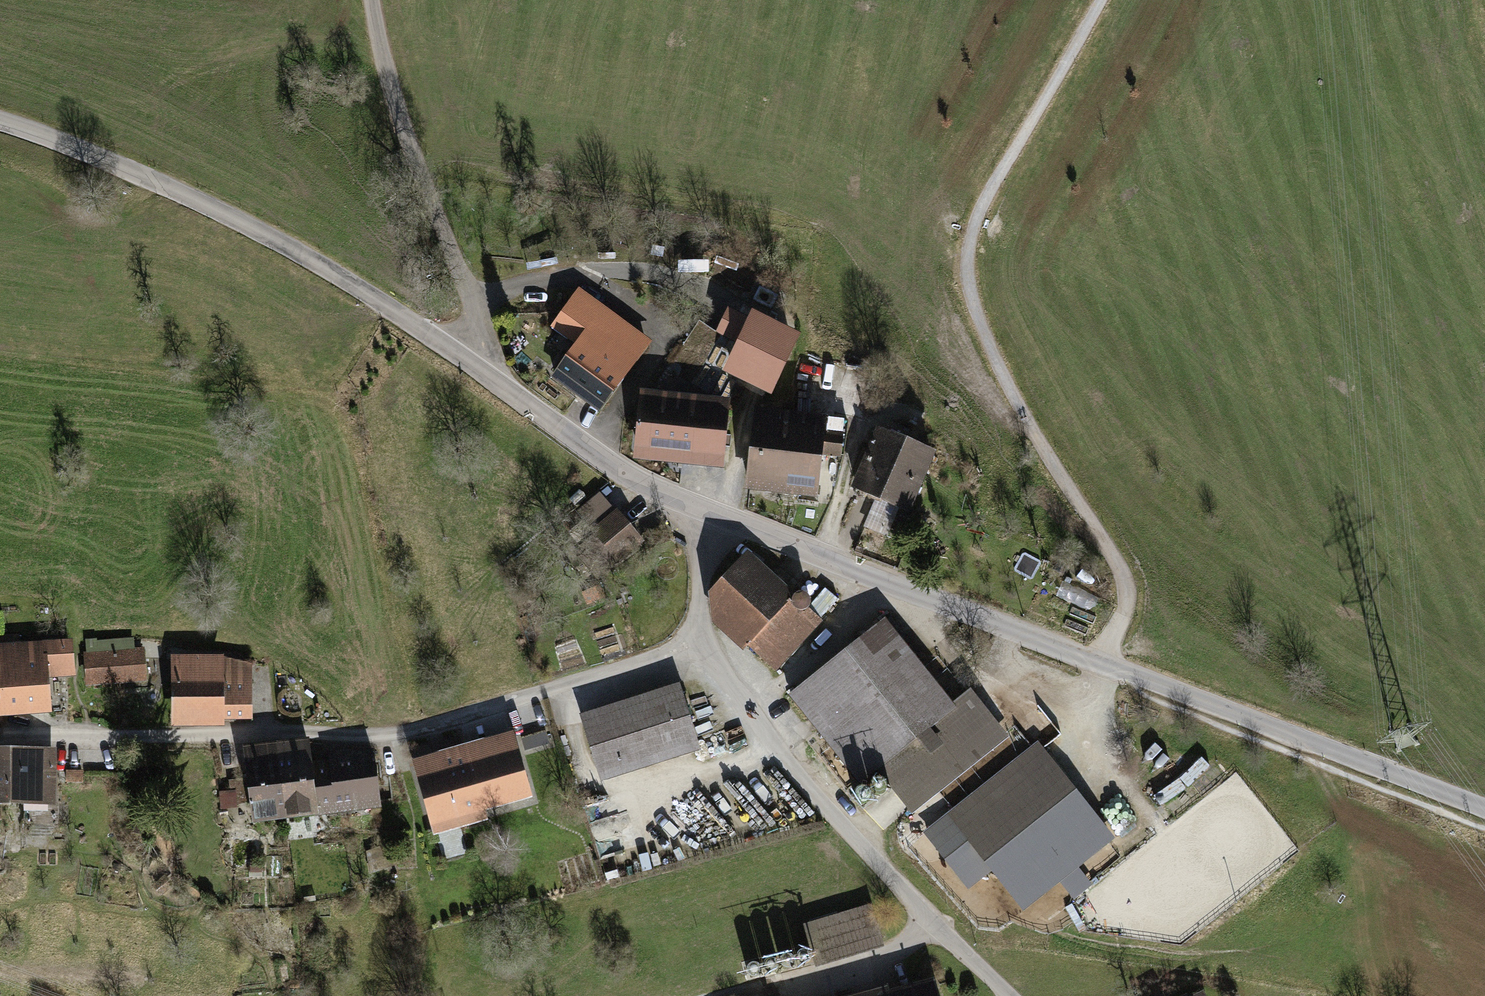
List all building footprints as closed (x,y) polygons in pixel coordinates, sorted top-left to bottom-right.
[(647,344),(581,294),(554,329),(579,347),(558,375),(599,406),(647,344)] [(784,360),(796,336),(764,320),(752,344),(784,360)] [(726,403),(643,395),(638,454),(720,462),(726,403)] [(779,488),(787,414),(755,410),(747,485),(779,488)] [(823,418),(787,414),(779,488),(813,492),(817,451),(840,454),(842,438),(821,435),(823,418)] [(877,433),(852,493),(913,518),(938,458),(877,433)] [(616,509),(589,531),(616,563),(643,541),(616,509)] [(706,593),(710,624),(742,652),(746,647),(775,673),(822,622),(807,608),(800,616),(785,602),(793,594),(746,550),(706,593)] [(884,619),(787,696),(859,785),(876,771),(911,815),(1008,738),(970,690),(952,703),(901,639),(906,635),(891,617),(886,621),(884,619)] [(1,725),(52,721),(50,683),(76,681),(73,644),(0,649),(0,707),(1,725)] [(145,655),(86,656),(87,690),(146,688),(145,655)] [(226,660),(171,660),(172,726),(252,725),(253,669),(226,660)] [(681,683),(581,715),(602,783),(702,751),(681,683)] [(514,731),(412,760),(434,836),(489,821),(486,811),(534,798),(514,731)] [(1037,742),(922,833),(968,890),(991,872),(1023,912),(1115,839),(1037,742)] [(319,819),(313,765),(310,743),(275,747),(284,823),(319,819)] [(284,823),(275,747),(244,750),(253,827),(284,823)] [(9,807),(9,753),(0,753),(0,807),(9,807)] [(57,753),(9,753),(9,807),(56,807),(57,753)] [(313,765),(319,819),(380,812),(374,758),(313,765)] [(873,904),(804,925),(817,969),(886,948),(873,904)] [(937,979),(891,991),(889,985),(848,995),(941,995),(937,979)]
